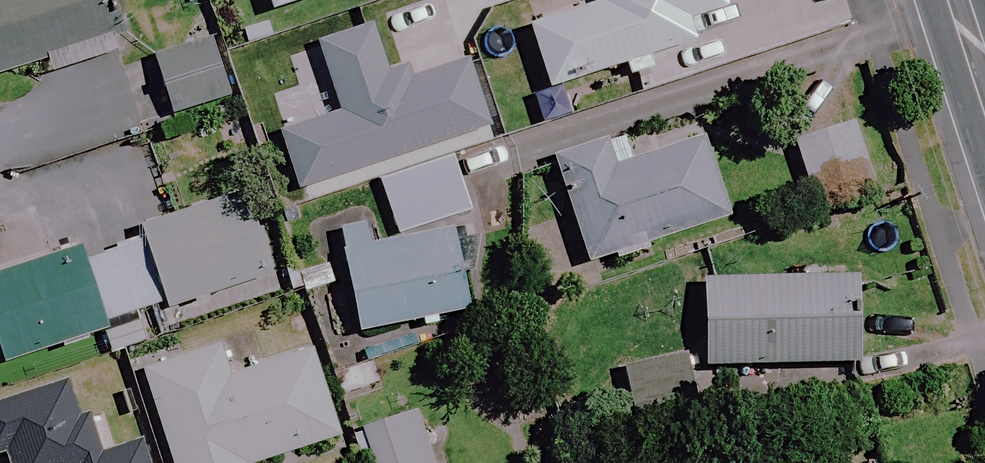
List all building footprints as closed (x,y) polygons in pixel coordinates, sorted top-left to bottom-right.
[(113,0),(0,0),(0,76),(125,38),(113,0)] [(270,12),(310,0),(266,0),(270,12)] [(722,0),(599,0),(601,6),(529,29),(548,90),(623,66),(627,79),(652,72),(648,58),(693,44),(686,22),(725,10),(722,0)] [(405,66),(390,71),(376,27),(317,47),(340,114),(278,135),(297,192),(486,129),(464,65),(411,83),(405,66)] [(213,37),(150,58),(170,119),(233,99),(213,37)] [(870,200),(851,126),(794,140),(813,215),(870,200)] [(727,220),(702,140),(630,163),(623,140),(553,162),(586,265),(727,220)] [(469,213),(450,157),(378,182),(396,237),(469,213)] [(262,279),(240,199),(139,227),(142,237),(84,253),(0,276),(0,360),(2,366),(107,336),(112,354),(146,345),(137,314),(161,307),(175,303),(262,279)] [(477,235),(451,238),(450,230),(342,251),(358,335),(467,313),(459,276),(471,273),(477,235)] [(858,364),(855,278),(701,284),(704,370),(858,364)] [(218,345),(139,371),(169,462),(271,462),(338,441),(306,343),(228,369),(218,345)] [(694,408),(689,361),(623,369),(629,416),(694,408)] [(414,414),(351,435),(360,462),(430,462),(414,414)]
